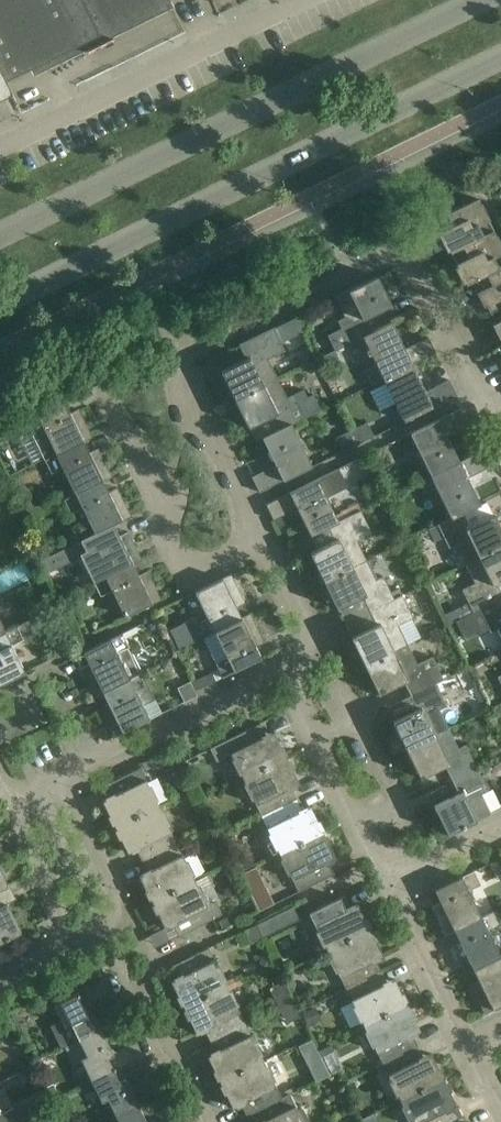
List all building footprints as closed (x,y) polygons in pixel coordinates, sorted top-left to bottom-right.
[(6,81),(170,1),(169,0),(0,0),(0,69),(6,81)] [(0,69),(0,100),(12,94),(6,81),(0,69)] [(450,251),(493,230),(477,198),(434,219),(450,251)] [(474,280),(500,267),(500,246),(493,230),(450,251),(466,284),(474,280)] [(488,310),(500,304),(500,267),(474,280),(488,310)] [(334,350),(363,336),(373,331),(366,317),(391,305),(377,276),(334,297),(344,316),(337,320),(341,328),(327,335),(334,350)] [(500,336),(500,304),(488,310),(500,336)] [(363,336),(383,378),(412,364),(436,353),(428,337),(404,348),(391,322),(373,331),(363,336)] [(234,399),(277,378),(267,359),(285,350),(273,327),(238,344),(246,358),(221,371),(234,399)] [(335,350),(316,359),(324,373),(342,365),(335,350)] [(425,391),(412,364),(383,378),(404,421),(457,395),(449,380),(425,391)] [(277,378),(234,399),(248,427),(273,415),(280,429),(291,423),(320,409),(313,393),(307,396),(304,389),(286,397),(277,378)] [(24,420),(44,460),(56,454),(84,441),(92,437),(79,409),(70,413),(64,400),(24,420)] [(410,433),(431,476),(460,462),(446,435),(470,423),(462,407),(410,433)] [(350,430),(357,444),(373,436),(366,422),(350,430)] [(291,423),(280,429),(262,437),(275,465),(252,476),(259,492),(312,466),(291,423)] [(342,452),(357,444),(350,430),(335,438),(342,452)] [(62,468),(75,493),(103,481),(112,476),(98,448),(89,452),(84,441),(56,454),(44,460),(50,473),(62,468)] [(460,462),(431,476),(452,518),(463,513),(481,505),(467,478),(491,466),(483,450),(460,462)] [(339,522),(360,511),(356,504),(335,514),(326,495),(345,486),(337,469),(265,504),(273,520),(296,508),(310,536),(328,527),(339,522)] [(109,492),(103,481),(75,493),(63,499),(70,513),(82,507),(95,534),(114,524),(131,516),(117,488),(109,492)] [(339,522),(328,527),(335,540),(310,552),(324,582),(365,561),(355,541),(370,534),(360,511),(339,522)] [(452,518),(437,526),(448,547),(455,544),(465,564),(500,546),(500,529),(494,515),(469,527),(463,513),(452,518)] [(78,551),(94,583),(133,564),(142,560),(128,531),(119,536),(114,524),(95,534),(59,551),(62,558),(78,551)] [(465,564),(474,583),(461,590),(472,612),(500,598),(500,592),(497,583),(500,581),(500,546),(465,564)] [(362,597),(369,611),(392,600),(381,577),(374,581),(365,561),(324,582),(337,609),(362,597)] [(139,575),(133,564),(94,583),(100,595),(112,589),(125,617),(161,599),(147,571),(139,575)] [(179,649),(203,638),(215,632),(242,618),(236,606),(245,602),(231,574),(195,591),(208,618),(197,623),(194,618),(170,630),(179,649)] [(65,585),(60,584),(53,587),(59,598),(69,593),(65,585)] [(365,666),(407,644),(398,625),(412,618),(401,596),(392,600),(369,611),(376,625),(351,637),(365,666)] [(500,638),(500,598),(472,612),(447,625),(454,639),(463,635),(465,638),(478,631),(480,635),(489,630),(490,632),(497,629),(500,638)] [(203,638),(216,663),(215,663),(222,677),(234,671),(261,658),(255,646),(264,641),(251,614),(242,618),(215,632),(203,638)] [(40,629),(35,618),(5,632),(0,635),(0,684),(25,672),(12,646),(23,640),(27,644),(40,629)] [(129,679),(142,673),(129,647),(122,633),(83,652),(89,664),(81,668),(94,697),(103,693),(129,679)] [(411,696),(434,684),(442,680),(431,657),(417,664),(407,644),(365,666),(379,693),(404,681),(411,696)] [(463,666),(458,656),(443,664),(449,674),(463,666)] [(155,700),(142,673),(129,679),(103,693),(109,704),(100,708),(114,736),(150,719),(143,705),(155,700)] [(195,692),(190,682),(178,688),(185,701),(197,696),(195,692)] [(434,684),(411,696),(417,709),(392,721),(407,751),(448,730),(437,708),(444,704),(434,684)] [(231,754),(243,779),(287,758),(274,731),(266,735),(260,723),(210,748),(216,761),(231,754)] [(445,766),(452,779),(475,768),(464,745),(457,748),(448,730),(407,751),(420,778),(445,766)] [(287,758),(243,779),(262,817),(297,799),(291,787),(299,783),(287,758)] [(115,826),(158,804),(140,767),(104,785),(110,797),(102,801),(115,826)] [(475,768),(452,779),(458,793),(434,806),(448,835),(490,814),(480,793),(486,790),(475,768)] [(262,817),(280,854),(323,833),(310,806),(302,810),(297,799),(262,817)] [(141,861),(177,843),(158,804),(115,826),(128,853),(136,849),(141,861)] [(336,858),(323,833),(280,854),(298,891),(334,874),(328,862),(336,858)] [(151,901),(195,879),(177,843),(141,861),(147,872),(139,876),(151,901)] [(446,935),(454,931),(483,917),(469,890),(480,885),(473,871),(434,890),(440,902),(432,906),(446,935)] [(207,905),(195,879),(151,901),(164,927),(172,924),(178,936),(222,914),(215,901),(207,905)] [(250,893),(258,908),(268,902),(261,888),(250,893)] [(309,913),(327,951),(371,930),(358,904),(350,908),(344,896),(309,913)] [(21,933),(7,903),(0,906),(0,943),(21,933)] [(303,918),(296,905),(257,924),(263,938),(303,918)] [(454,931),(460,942),(451,946),(465,974),(473,970),(500,957),(500,954),(489,929),(500,924),(494,911),(483,917),(454,931)] [(230,914),(218,920),(222,928),(234,922),(230,914)] [(327,951),(345,988),(381,971),(375,960),(383,956),(371,930),(327,951)] [(171,981),(183,1006),(227,985),(208,948),(173,965),(179,977),(171,981)] [(262,956),(260,962),(263,969),(275,963),(270,952),(262,956)] [(473,970),(479,981),(471,985),(484,1014),(500,1005),(500,957),(473,970)] [(381,971),(345,988),(363,1026),(407,1004),(395,978),(387,982),(381,971)] [(50,1025),(61,1048),(101,1028),(89,1003),(112,992),(106,978),(54,1003),(62,1019),(50,1025)] [(209,1039),(245,1021),(227,985),(183,1006),(196,1033),(204,1029),(209,1039)] [(363,1026),(381,1063),(417,1045),(412,1034),(420,1030),(407,1004),(363,1026)] [(302,1013),(308,1025),(318,1020),(312,1008),(302,1013)] [(263,1059),(245,1021),(209,1039),(215,1052),(207,1056),(220,1080),(263,1059)] [(292,1044),(306,1038),(301,1027),(287,1033),(292,1044)] [(82,1061),(91,1080),(143,1054),(137,1042),(113,1053),(101,1028),(61,1048),(64,1047),(73,1066),(82,1061)] [(312,1039),(298,1045),(305,1060),(319,1053),(312,1039)] [(381,1063),(400,1101),(444,1080),(431,1053),(423,1057),(417,1045),(381,1063)] [(143,1054),(91,1080),(102,1102),(108,1099),(116,1115),(138,1104),(126,1079),(150,1067),(143,1054)] [(246,1114),(282,1097),(263,1059),(220,1080),(233,1108),(241,1104),(246,1114)] [(400,1101),(410,1121),(451,1121),(462,1117),(462,1116),(454,1120),(449,1109),(456,1105),(444,1080),(400,1101)] [(43,1087),(49,1100),(58,1095),(53,1083),(43,1087)] [(282,1097),(246,1114),(250,1121),(303,1121),(289,1093),(282,1097)] [(25,1104),(13,1110),(19,1121),(31,1115),(25,1104)] [(116,1115),(118,1120),(113,1121),(147,1121),(138,1104),(116,1115)] [(19,1121),(13,1110),(13,1108),(1,1114),(0,1113),(0,1121),(16,1121),(19,1121)]
